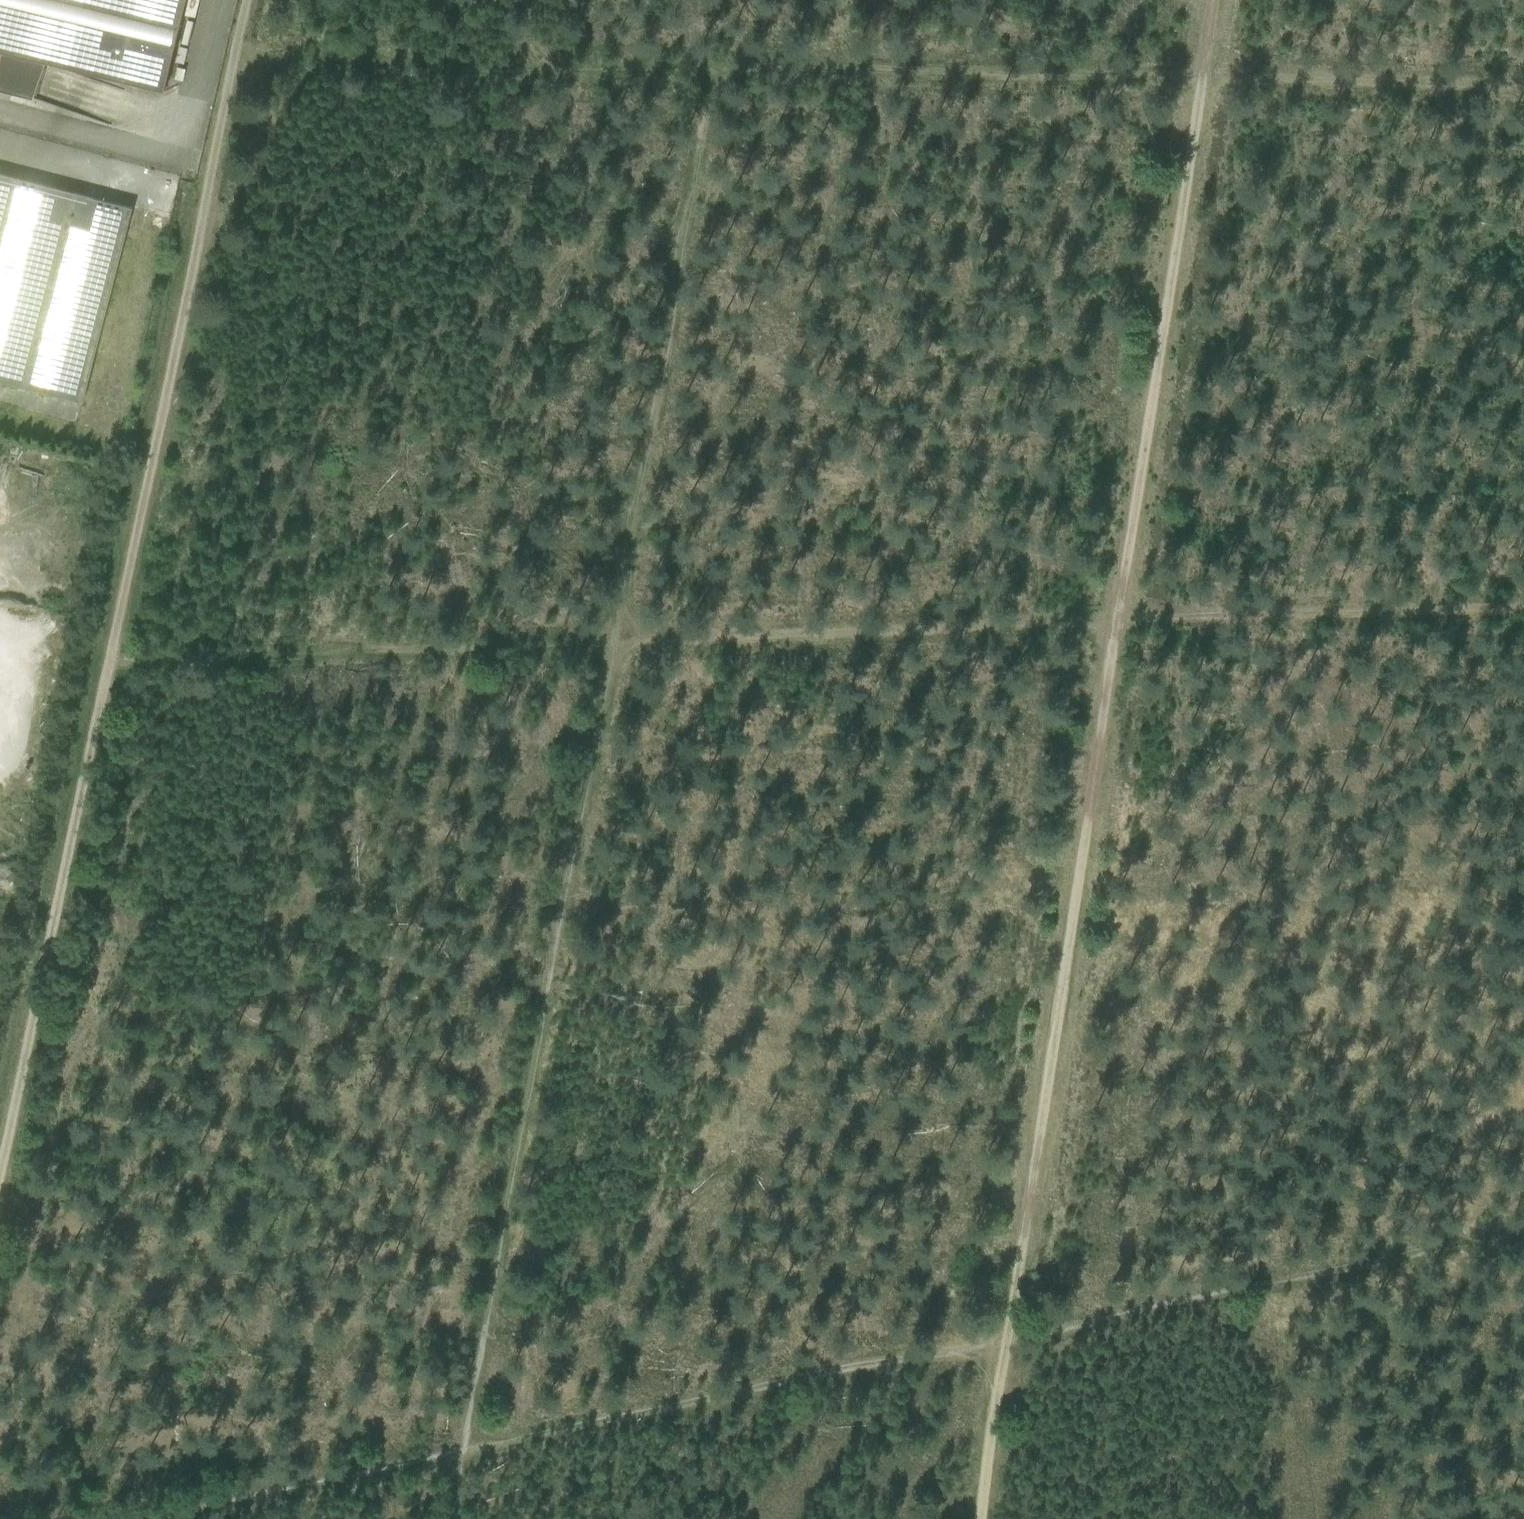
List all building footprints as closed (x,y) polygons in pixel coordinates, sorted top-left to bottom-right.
[(1,52),(0,56),(0,92),(34,100),(43,62),(163,91),(185,0),(0,0),(0,52),(1,52)] [(81,405),(130,208),(0,176),(0,385),(81,405)]
